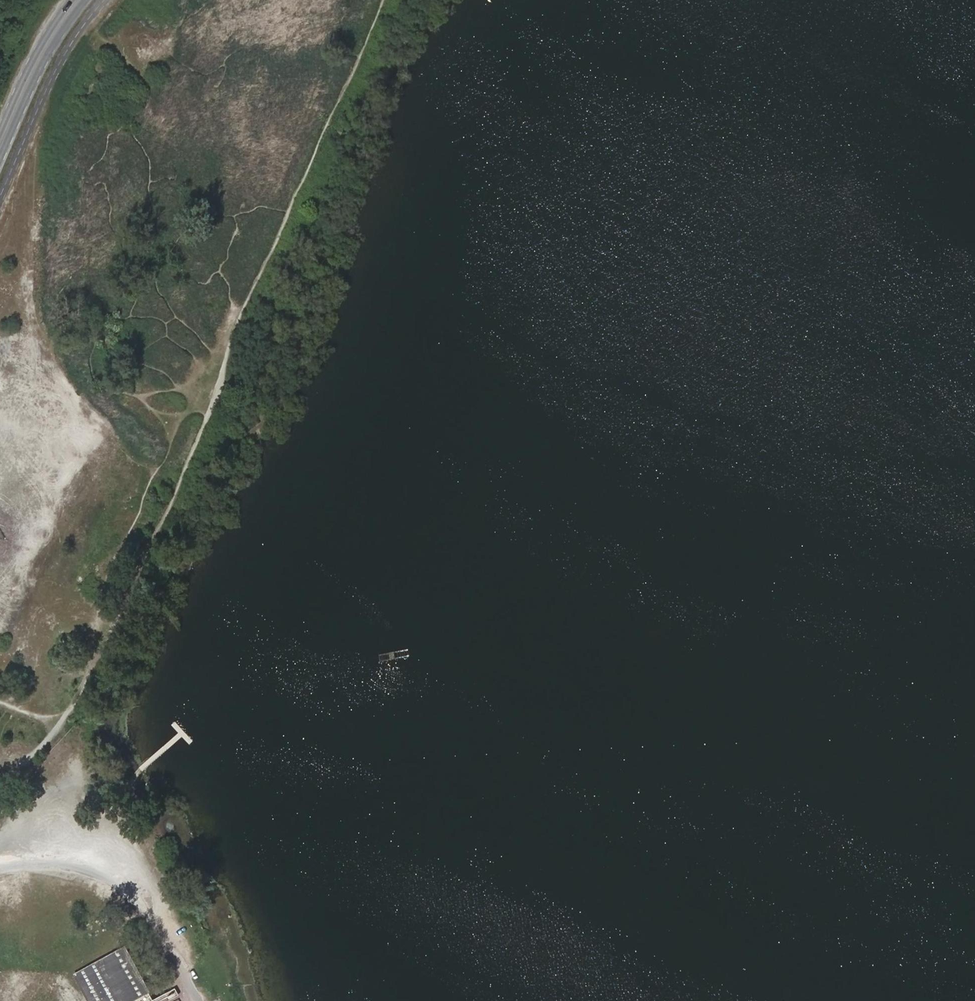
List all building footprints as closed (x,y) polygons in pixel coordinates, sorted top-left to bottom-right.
[(76,974),(91,1000),(129,1000),(149,990),(125,947),(76,974)]
